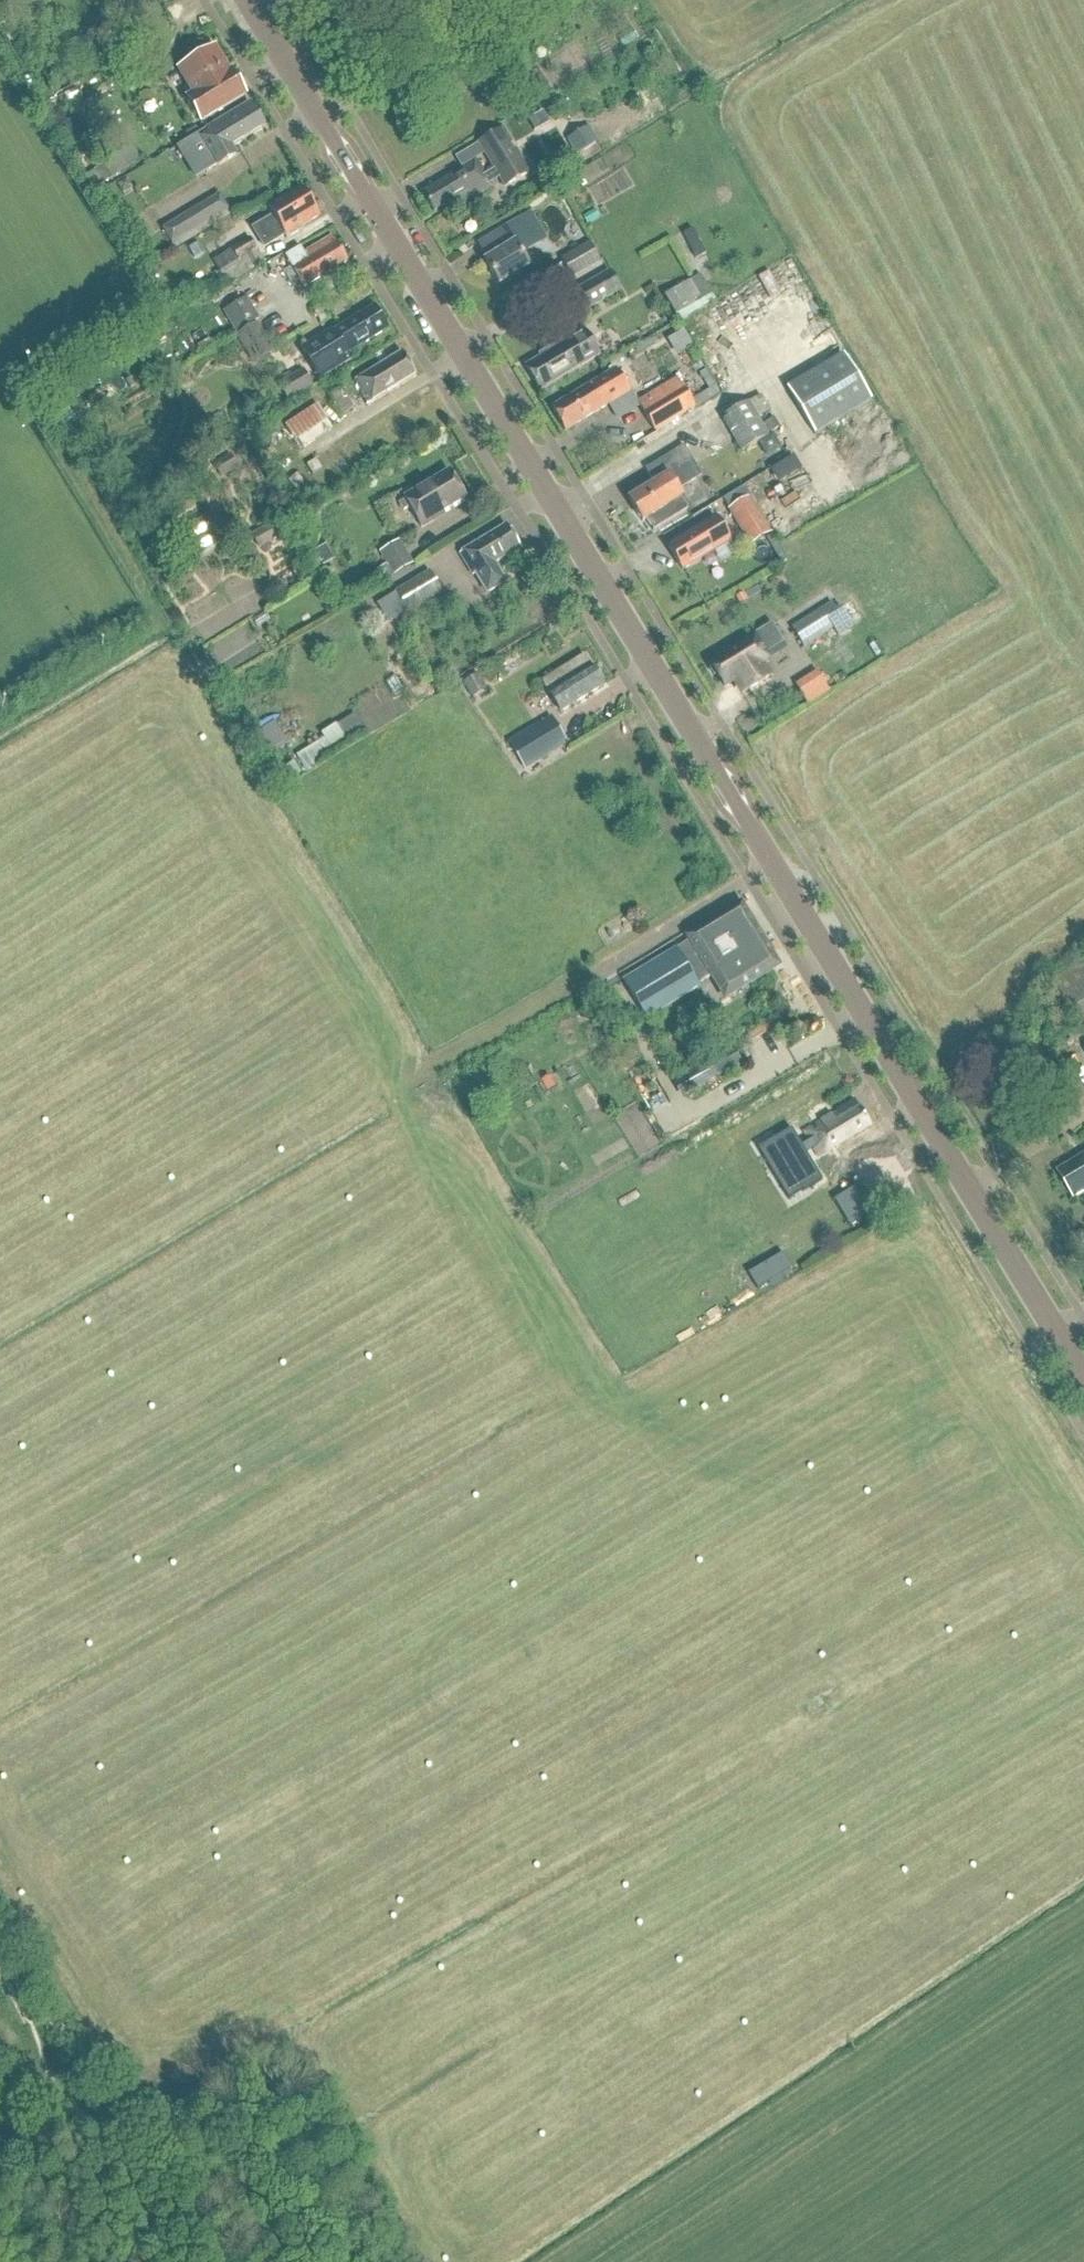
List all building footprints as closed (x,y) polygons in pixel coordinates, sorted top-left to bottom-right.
[(17,0),(0,0),(0,10),(17,0)] [(214,50),(177,72),(192,96),(186,100),(201,124),(245,98),(230,73),(229,74),(214,50)] [(248,104),(178,147),(187,163),(195,158),(197,162),(205,174),(216,167),(217,169),(217,170),(234,160),(230,153),(229,151),(264,130),(248,104)] [(599,142),(589,127),(566,141),(575,157),(599,142)] [(491,173),(483,178),(474,164),(419,197),(431,216),(448,205),(452,212),(490,189),(487,186),(496,180),(501,190),(526,175),(499,131),(475,146),(491,173)] [(273,218),(252,231),(262,247),(283,235),(287,241),(302,232),(300,229),(317,220),(300,191),(268,210),(273,218)] [(219,195),(161,230),(174,251),(232,217),(219,195)] [(519,255),(530,248),(516,224),(501,233),(510,248),(483,265),(497,288),(528,270),(519,255)] [(501,233),(478,248),(487,262),(510,248),(501,233)] [(238,263),(218,273),(225,286),(263,265),(250,240),(231,249),(238,263)] [(300,249),(283,259),(302,291),(345,266),(330,240),(304,255),(300,249)] [(600,264),(589,244),(560,260),(571,280),(600,264)] [(769,277),(781,296),(803,281),(792,262),(769,277)] [(621,292),(609,274),(577,294),(589,312),(621,292)] [(689,282),(663,297),(674,317),(676,316),(701,302),(689,282)] [(259,320),(246,298),(222,313),(235,335),(259,320)] [(300,372),(305,381),(308,386),(337,369),(328,356),(335,351),(340,359),(386,331),(373,309),(327,337),(332,346),(296,367),(300,372)] [(236,337),(254,367),(274,354),(256,325),(236,337)] [(561,347),(562,349),(554,354),(552,351),(538,359),(540,362),(526,371),(539,392),(579,367),(580,369),(598,359),(582,334),(561,347)] [(401,356),(358,382),(372,404),(415,377),(401,356)] [(870,401),(842,356),(785,391),(814,436),(870,401)] [(305,381),(300,372),(278,386),(287,400),(308,386),(305,381)] [(615,373),(550,411),(564,434),(628,395),(615,373)] [(674,391),(641,411),(654,433),(688,414),(694,410),(690,403),(681,387),(674,391)] [(342,389),(329,397),(342,418),(354,410),(342,389)] [(747,405),(721,421),(741,454),(767,438),(747,405)] [(794,430),(783,437),(791,450),(803,443),(794,430)] [(680,499),(681,499),(677,493),(702,478),(683,448),(644,472),(653,486),(627,502),(641,524),(645,522),(652,533),(687,511),(680,499)] [(221,480),(238,470),(230,456),(213,466),(221,480)] [(463,500),(447,473),(402,500),(420,530),(432,523),(431,520),(463,500)] [(746,498),(729,509),(742,530),(746,536),(763,526),(759,520),(746,498)] [(695,530),(666,548),(681,572),(711,554),(709,551),(725,540),(713,521),(696,531),(695,530)] [(277,542),(267,526),(249,539),(259,553),(277,542)] [(504,529),(459,557),(472,579),(474,578),(486,597),(507,584),(496,565),(518,552),(504,529)] [(378,554),(385,566),(374,572),(383,585),(393,579),(413,566),(399,542),(378,554)] [(394,595),(406,614),(440,594),(429,575),(394,595)] [(831,605),(820,612),(791,630),(803,650),(833,632),(837,638),(852,629),(840,609),(835,612),(831,605)] [(761,666),(768,662),(761,652),(778,641),(770,628),(710,666),(724,689),(734,683),(742,696),(769,679),(761,666)] [(583,659),(541,686),(560,716),(602,689),(591,671),(590,671),(583,659)] [(496,669),(482,677),(493,695),(506,688),(496,669)] [(462,684),(472,699),(486,690),(477,675),(462,684)] [(322,748),(331,760),(362,737),(353,725),(322,748)] [(524,772),(565,746),(552,725),(531,738),(529,734),(508,747),(524,772)] [(771,966),(738,913),(622,984),(645,1022),(699,989),(697,987),(716,976),(726,993),(771,966)] [(1052,984),(1078,1027),(1083,1023),(1083,964),(1052,984)] [(710,1064),(686,1078),(695,1092),(719,1078),(742,1064),(734,1050),(710,1064)] [(568,1068),(555,1079),(565,1090),(577,1078),(568,1068)] [(549,1076),(540,1081),(547,1093),(548,1094),(557,1089),(549,1077),(549,1076)] [(791,1130),(757,1150),(758,1152),(761,1151),(779,1182),(791,1175),(802,1194),(822,1182),(806,1155),(813,1151),(817,1159),(870,1127),(859,1109),(858,1109),(854,1102),(851,1103),(835,1113),(835,1114),(803,1133),(809,1143),(801,1147),(791,1130)] [(1059,1174),(1075,1200),(1083,1195),(1083,1158),(1059,1174)] [(841,1197),(857,1224),(876,1212),(860,1185),(841,1197)] [(747,1275),(757,1291),(791,1270),(782,1254),(747,1275)]
